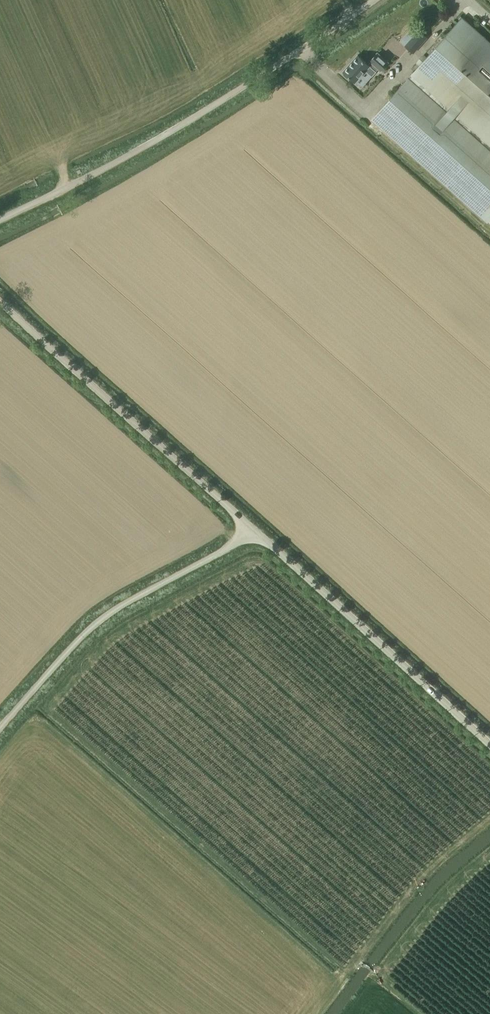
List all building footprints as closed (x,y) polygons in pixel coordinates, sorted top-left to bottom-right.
[(462,17),(427,57),(424,55),(417,63),(419,65),(371,119),(487,222),(489,219),(489,41),(462,17)] [(414,51),(427,37),(419,30),(406,44),(414,51)] [(371,62),(369,64),(358,55),(343,71),(345,73),(343,74),(349,79),(351,78),(355,82),(366,70),(372,76),(376,71),(378,69),(381,71),(389,62),(378,52),(369,61),(371,62)] [(389,479),(382,471),(371,481),(378,489),(389,479)]
